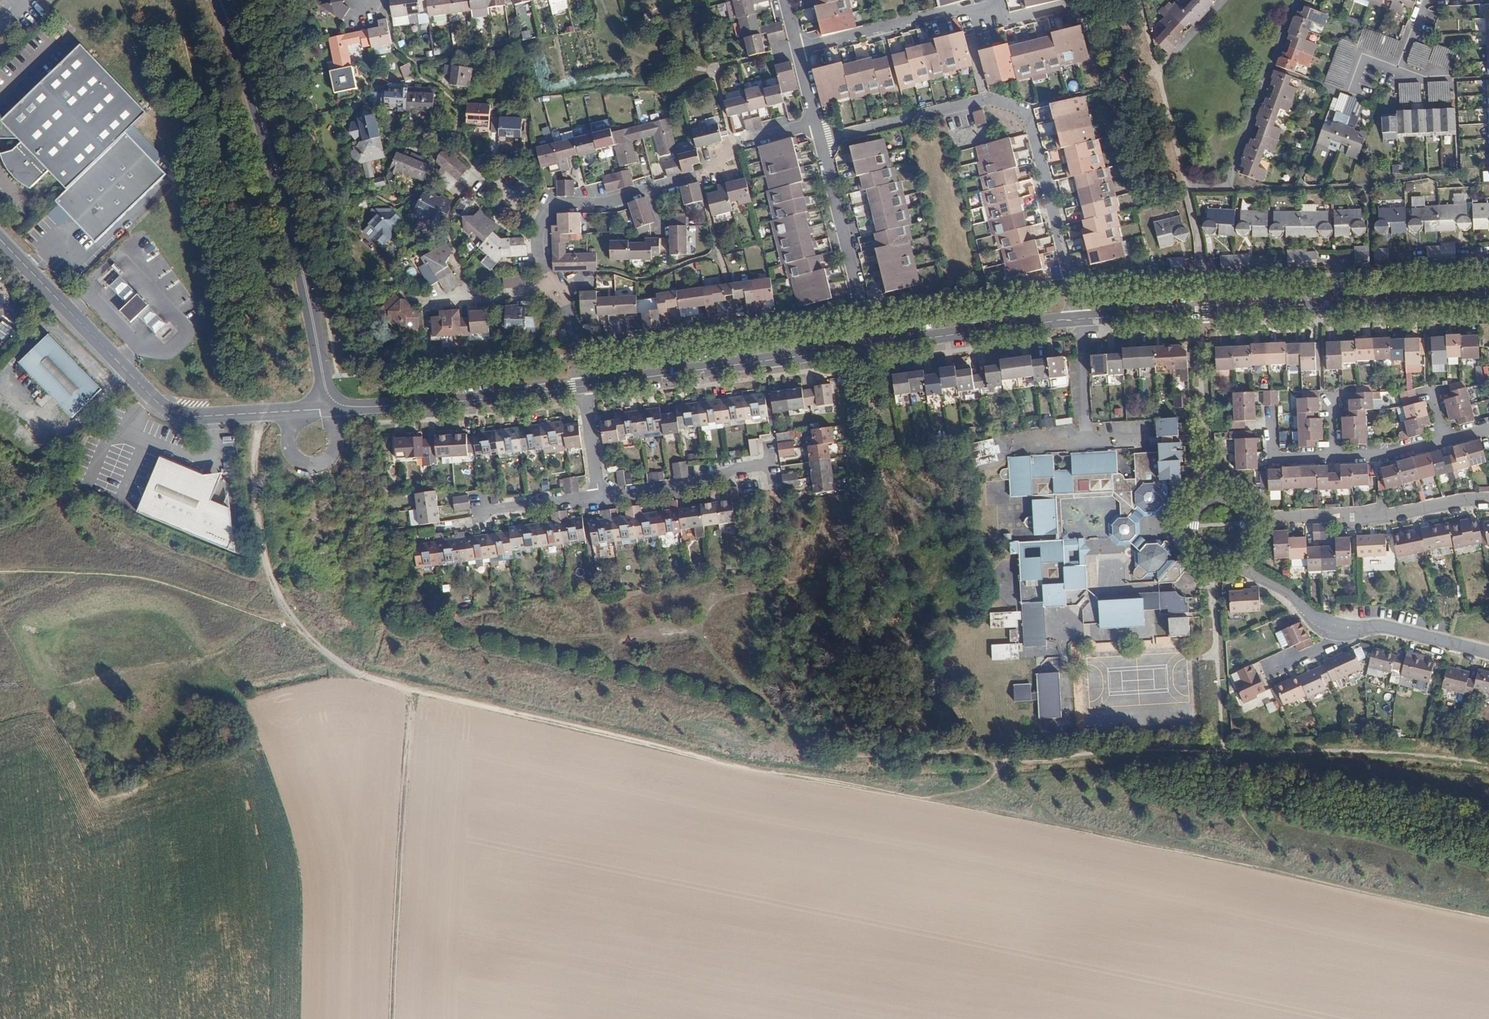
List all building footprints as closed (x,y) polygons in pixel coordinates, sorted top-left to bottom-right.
[(320,6),(342,20),(350,7),(347,5),(343,3),(339,1),(340,0),(324,0),(320,6)] [(407,0),(391,0),(393,19),(402,19),(401,16),(409,15),(407,0)] [(409,15),(420,13),(419,8),(428,7),(427,0),(407,0),(409,15)] [(428,7),(429,15),(449,13),(447,0),(427,0),(428,7)] [(449,13),(466,10),(467,18),(473,18),(470,0),(447,0),(449,13)] [(490,15),(488,7),(487,0),(470,0),(473,18),(490,15)] [(733,0),(735,7),(737,16),(738,18),(756,14),(753,4),(769,0),(734,0),(733,0)] [(815,7),(817,14),(814,15),(816,22),(819,21),(847,14),(850,14),(848,7),(844,4),(843,0),(815,7)] [(1058,0),(1024,0),(1025,1),(1022,2),(1023,9),(1058,0)] [(1191,3),(1204,16),(1209,10),(1210,7),(1213,3),(1210,0),(1193,0),(1191,3)] [(1390,10),(1401,14),(1404,5),(1413,9),(1417,0),(1394,0),(1393,1),(1390,10)] [(719,11),(728,9),(726,2),(717,5),(719,11)] [(1177,4),(1169,13),(1185,27),(1189,22),(1193,26),(1197,22),(1199,21),(1204,16),(1191,3),(1184,10),(1177,4)] [(737,16),(735,7),(728,8),(731,17),(737,16)] [(1169,54),(1175,47),(1180,42),(1180,39),(1184,35),(1180,32),(1185,27),(1169,13),(1163,7),(1159,11),(1165,17),(1161,21),(1168,28),(1158,39),(1164,44),(1161,46),(1169,54)] [(1302,13),(1298,11),(1297,14),(1296,17),(1294,18),(1291,25),(1309,31),(1312,23),(1324,27),(1328,15),(1320,12),(1316,11),(1307,7),(1305,7),(1302,13)] [(759,27),(756,14),(738,18),(743,39),(745,38),(761,34),(767,33),(766,26),(759,27)] [(820,29),(817,30),(819,37),(854,28),(852,21),(848,19),(847,14),(819,21),(820,29)] [(377,27),(368,29),(372,45),(372,47),(392,43),(387,19),(383,19),(378,20),(380,27),(380,30),(377,30),(377,27)] [(785,39),(781,22),(774,23),(778,40),(785,39)] [(770,43),(778,40),(774,23),(766,26),(767,33),(770,43)] [(1072,25),(1065,26),(1066,29),(1073,57),(1074,60),(1081,59),(1083,55),(1088,54),(1080,26),(1073,28),(1072,25)] [(1309,31),(1291,25),(1289,32),(1290,35),(1289,37),(1288,39),(1293,41),(1290,48),(1313,56),(1318,44),(1305,40),(1309,31)] [(1371,31),(1363,28),(1358,43),(1358,45),(1366,47),(1371,31)] [(358,31),(329,38),(335,70),(353,66),(348,44),(363,42),(364,46),(372,45),(368,29),(358,31)] [(1053,36),(1060,64),(1067,62),(1067,59),(1073,57),(1066,29),(1058,31),(1058,29),(1051,30),(1053,36)] [(948,32),(949,36),(956,64),(957,67),(964,65),(966,61),(971,60),(965,37),(964,32),(956,34),(955,31),(948,32)] [(1373,50),(1379,34),(1371,31),(1366,47),(1373,50)] [(750,56),(765,52),(761,34),(745,38),(750,56)] [(934,36),(935,42),(942,70),(949,69),(951,66),(956,64),(949,36),(942,37),(941,35),(934,36)] [(1054,65),(1060,64),(1053,36),(1045,38),(1044,35),(1037,36),(1038,40),(1045,67),(1046,70),(1053,69),(1054,65)] [(1387,37),(1380,53),(1387,55),(1394,40),(1387,37)] [(1023,40),(1023,43),(1030,71),(1031,74),(1037,73),(1040,69),(1045,67),(1038,40),(1030,41),(1029,38),(1023,40)] [(1341,39),(1339,46),(1355,52),(1358,45),(1349,42),(1347,41),(1341,39)] [(1394,40),(1387,55),(1395,58),(1401,42),(1394,40)] [(920,43),(921,46),(928,74),(929,77),(936,75),(937,72),(942,70),(935,42),(928,44),(927,41),(920,43)] [(1015,42),(1008,44),(1015,72),(1017,78),(1023,76),(1026,72),(1030,71),(1023,43),(1015,45),(1015,42)] [(1432,48),(1416,42),(1413,49),(1429,56),(1432,48)] [(993,44),(994,48),(1001,76),(1001,78),(1008,77),(1010,73),(1015,72),(1008,44),(1000,46),(1000,43),(993,44)] [(129,133),(149,114),(85,45),(4,120),(2,126),(3,132),(4,141),(6,150),(9,159),(13,168),(18,174),(21,178),(33,188),(51,171),(69,189),(129,133)] [(905,46),(907,53),(914,80),(920,79),(922,76),(928,74),(921,46),(913,47),(913,45),(905,46)] [(1429,61),(1437,64),(1443,48),(1435,45),(1429,61)] [(1355,52),(1339,46),(1336,54),(1352,60),(1355,52)] [(985,47),(978,48),(987,82),(993,81),(995,77),(1001,76),(994,48),(986,49),(985,47)] [(1309,67),(1313,56),(1290,48),(1288,53),(1283,52),(1282,56),(1281,58),(1278,59),(1276,66),(1294,72),(1297,63),(1309,67)] [(1437,64),(1444,67),(1450,51),(1443,48),(1437,64)] [(1426,63),(1429,56),(1413,49),(1410,57),(1426,63)] [(899,51),(891,53),(900,87),(907,85),(909,81),(914,80),(907,53),(900,54),(899,51)] [(1444,67),(1452,69),(1457,54),(1450,51),(1444,67)] [(1349,68),(1352,60),(1336,54),(1333,62),(1349,68)] [(879,57),(872,58),(879,86),(880,92),(888,90),(890,87),(894,85),(887,58),(880,59),(879,57)] [(1426,63),(1410,57),(1408,64),(1424,71),(1426,63)] [(857,58),(858,61),(865,90),(865,92),(872,91),(874,87),(879,86),(872,58),(865,60),(864,58),(857,58)] [(849,91),(851,96),(857,95),(859,91),(865,90),(858,61),(850,63),(849,61),(842,62),(849,91)] [(410,62),(399,67),(404,78),(415,74),(410,62)] [(782,93),(798,89),(795,75),(791,62),(775,65),(777,73),(780,85),(782,93)] [(828,66),(835,94),(835,97),(842,96),(844,92),(849,91),(842,62),(835,64),(834,62),(827,63),(828,66)] [(1333,62),(1330,69),(1347,75),(1349,68),(1333,62)] [(470,87),(473,68),(445,64),(444,74),(451,75),(450,84),(470,87)] [(819,65),(812,66),(821,101),(828,99),(830,96),(835,94),(828,66),(820,67),(819,65)] [(335,70),(330,71),(334,93),(358,88),(353,66),(335,70)] [(1347,75),(1330,69),(1328,76),(1344,82),(1347,75)] [(1275,87),(1273,93),(1293,100),(1297,89),(1289,85),(1292,77),(1275,70),(1272,78),(1273,81),(1272,82),(1271,85),(1275,87)] [(1328,76),(1325,83),(1341,90),(1344,82),(1328,76)] [(406,86),(406,80),(389,83),(389,91),(386,91),(385,103),(394,103),(393,111),(407,112),(408,108),(434,110),(434,94),(429,93),(429,88),(421,87),(421,84),(415,84),(415,87),(406,86)] [(1429,100),(1436,100),(1435,83),(1428,84),(1428,93),(1429,100)] [(1436,100),(1444,100),(1443,83),(1435,83),(1436,100)] [(763,126),(762,121),(759,109),(769,106),(764,89),(763,85),(745,89),(747,95),(755,128),(763,126)] [(778,104),(785,102),(782,93),(780,85),(764,89),(769,106),(772,105),(778,104)] [(1406,85),(1407,101),(1414,101),(1414,85),(1406,85)] [(1271,99),(1267,98),(1266,99),(1265,103),(1262,104),(1259,111),(1277,117),(1281,109),(1289,112),(1293,100),(1273,93),(1271,99)] [(746,130),(755,128),(747,95),(726,101),(725,101),(729,117),(730,116),(742,113),(746,130)] [(1341,95),(1339,102),(1335,111),(1343,113),(1349,98),(1341,95)] [(1080,102),(1079,98),(1051,105),(1052,112),(1049,112),(1051,120),(1055,119),(1083,112),(1086,111),(1084,104),(1080,102)] [(1343,113),(1350,116),(1356,101),(1349,98),(1343,113)] [(468,109),(467,120),(466,131),(475,131),(475,127),(480,127),(480,131),(489,132),(491,104),(468,103),(468,109)] [(365,108),(359,118),(364,140),(361,141),(358,146),(354,147),(354,150),(351,151),(353,157),(363,163),(367,177),(375,176),(371,160),(385,157),(376,114),(365,108)] [(987,123),(983,110),(974,112),(978,125),(987,123)] [(1277,117),(1259,111),(1257,119),(1258,120),(1257,122),(1256,125),(1261,127),(1258,134),(1278,141),(1282,130),(1273,127),(1277,117)] [(1441,132),(1456,131),(1455,111),(1440,112),(1441,132)] [(1087,126),(1089,126),(1087,119),(1084,117),(1083,112),(1055,119),(1056,127),(1053,127),(1055,134),(1058,134),(1087,126)] [(1412,133),(1427,132),(1426,112),(1411,113),(1412,133)] [(1427,132),(1441,132),(1440,112),(1426,112),(1427,132)] [(1398,134),(1412,133),(1411,113),(1397,114),(1397,117),(1398,134)] [(521,136),(522,118),(493,117),(492,132),(499,132),(499,135),(521,136)] [(1383,134),(1398,134),(1397,117),(1383,117),(1383,134)] [(678,152),(669,118),(640,125),(644,138),(655,135),(661,156),(673,153),(678,152)] [(362,137),(358,121),(349,123),(353,139),(362,137)] [(718,123),(692,129),(697,147),(710,144),(723,141),(718,123)] [(1324,125),(1317,144),(1328,149),(1331,140),(1340,143),(1347,126),(1340,123),(1338,124),(1332,123),(1330,127),(1324,125)] [(632,141),(644,138),(640,125),(611,132),(615,144),(620,166),(637,162),(632,141)] [(1088,132),(1087,126),(1058,134),(1060,141),(1057,142),(1058,149),(1065,148),(1093,141),(1091,133),(1088,132)] [(1346,155),(1358,159),(1365,140),(1359,137),(1361,133),(1355,131),(1355,129),(1347,126),(1340,143),(1349,146),(1346,155)] [(597,148),(615,144),(611,132),(611,129),(593,133),(597,148)] [(575,138),(573,131),(561,134),(563,141),(575,138)] [(168,176),(129,133),(69,189),(57,200),(96,243),(168,176)] [(598,152),(597,148),(593,133),(575,138),(579,154),(580,156),(598,152)] [(1278,141),(1258,134),(1256,140),(1251,139),(1251,140),(1250,143),(1248,145),(1244,152),(1262,158),(1265,150),(1273,152),(1278,141)] [(795,137),(762,146),(763,153),(766,154),(768,160),(797,153),(795,145),(797,144),(795,137)] [(1015,144),(1013,137),(994,142),(979,146),(981,152),(984,154),(985,160),(1014,153),(1011,145),(1015,144)] [(579,154),(575,138),(563,141),(554,143),(560,163),(560,166),(569,164),(567,157),(579,154)] [(849,155),(851,163),(854,162),(882,155),(886,154),(883,148),(881,147),(878,140),(850,147),(852,154),(849,155)] [(1094,145),(1093,141),(1065,148),(1066,156),(1063,156),(1065,163),(1068,162),(1097,155),(1100,154),(1098,147),(1094,145)] [(554,143),(536,147),(536,148),(542,168),(549,166),(560,163),(554,143)] [(458,180),(469,167),(458,157),(460,155),(455,152),(453,154),(447,149),(443,151),(442,151),(438,156),(439,157),(437,162),(442,167),(440,170),(444,173),(446,171),(458,180)] [(701,163),(697,150),(679,155),(679,157),(675,158),(672,159),(676,175),(689,171),(694,170),(693,165),(701,163)] [(415,159),(398,152),(390,170),(398,173),(400,170),(423,181),(432,161),(417,154),(415,159)] [(768,160),(765,161),(767,167),(770,169),(772,174),(800,167),(798,159),(801,158),(799,152),(797,153),(768,160)] [(1017,152),(1014,153),(985,160),(983,160),(984,167),(987,168),(989,175),(1017,167),(1016,160),(1019,159),(1017,152)] [(1258,167),(1262,158),(1244,152),(1242,159),(1243,161),(1242,163),(1241,166),(1246,168),(1243,175),(1263,182),(1267,170),(1258,167)] [(852,169),(854,177),(861,175),(889,168),(888,163),(884,161),(882,155),(854,162),(856,169),(852,169)] [(1075,176),(1103,169),(1101,161),(1098,160),(1097,155),(1068,162),(1070,170),(1068,170),(1069,178),(1075,176)] [(668,177),(676,175),(672,159),(664,161),(668,177)] [(560,166),(560,163),(549,166),(552,172),(561,170),(560,166)] [(774,184),(776,189),(803,182),(801,174),(804,173),(803,166),(800,167),(772,174),(769,175),(771,181),(774,184)] [(1019,174),(1017,167),(989,175),(984,176),(985,182),(989,184),(990,189),(1018,182),(1016,175),(1019,174)] [(860,183),(862,191),(867,189),(895,182),(894,177),(891,175),(889,168),(861,175),(862,182),(860,183)] [(634,185),(629,169),(622,171),(625,186),(634,185)] [(1079,190),(1107,183),(1109,183),(1108,175),(1104,173),(1103,169),(1075,176),(1077,183),(1074,184),(1076,191),(1079,190)] [(615,189),(625,186),(622,171),(611,174),(615,189)] [(615,189),(611,174),(603,176),(607,191),(615,189)] [(386,184),(385,177),(374,179),(376,186),(386,184)] [(752,202),(746,178),(738,180),(726,183),(731,202),(738,200),(740,205),(752,202)] [(558,180),(558,196),(566,196),(566,180),(564,180),(558,180)] [(566,180),(566,196),(575,196),(574,180),(564,180),(566,180)] [(681,186),(685,204),(704,200),(701,189),(699,182),(693,183),(681,186)] [(776,199),(777,204),(804,197),(802,189),(805,188),(803,182),(776,189),(770,190),(771,197),(776,199)] [(866,197),(867,204),(871,204),(899,196),(902,196),(900,191),(897,188),(895,182),(867,189),(869,197),(866,197)] [(1020,189),(1018,182),(990,189),(984,191),(986,197),(989,199),(991,205),(1019,198),(1017,190),(1020,189)] [(733,211),(731,202),(726,183),(721,184),(718,185),(720,191),(707,194),(713,216),(733,211)] [(1082,205),(1110,198),(1113,197),(1111,189),(1108,188),(1107,183),(1079,190),(1081,198),(1078,199),(1079,206),(1082,205)] [(434,223),(442,221),(452,202),(442,197),(439,198),(437,198),(435,193),(431,191),(423,194),(420,199),(416,200),(415,203),(418,216),(427,213),(428,217),(431,216),(434,223)] [(779,214),(780,218),(808,212),(806,204),(809,203),(808,196),(804,197),(777,204),(773,204),(775,211),(779,214)] [(869,212),(871,219),(874,218),(902,211),(906,210),(903,205),(901,203),(899,196),(871,204),(872,211),(869,212)] [(651,223),(654,222),(646,197),(637,200),(629,202),(630,207),(638,228),(651,223)] [(1022,197),(1019,198),(991,205),(988,206),(989,212),(993,214),(994,219),(1023,212),(1021,204),(1024,204),(1022,197)] [(1111,213),(1117,212),(1115,204),(1111,203),(1110,198),(1082,205),(1084,213),(1081,213),(1083,220),(1111,213)] [(468,204),(462,200),(454,213),(460,217),(468,204)] [(1474,229),(1488,229),(1488,223),(1488,205),(1472,205),(1474,229)] [(1440,207),(1441,230),(1455,230),(1455,224),(1457,224),(1459,227),(1460,229),(1464,231),(1468,231),(1471,229),(1472,226),(1472,222),(1470,218),(1467,217),(1467,206),(1440,207)] [(1426,231),(1441,230),(1440,207),(1412,208),(1413,219),(1410,221),(1408,225),(1409,228),(1411,232),(1415,233),(1419,233),(1422,231),(1423,225),(1425,225),(1426,231)] [(392,208),(373,208),(373,221),(371,223),(373,225),(373,227),(375,227),(379,230),(375,235),(380,239),(380,241),(382,241),(384,243),(387,239),(389,239),(389,237),(391,235),(387,232),(396,223),(398,223),(398,220),(400,218),(392,212),(392,208)] [(974,218),(982,216),(979,208),(971,210),(974,218)] [(1392,233),(1407,232),(1406,208),(1379,209),(1379,221),(1377,222),(1375,225),(1375,229),(1377,232),(1380,234),(1383,235),(1386,234),(1388,232),(1389,227),(1391,227),(1392,233)] [(1220,234),(1234,235),(1235,211),(1208,209),(1207,221),(1204,223),(1203,227),(1203,230),(1206,234),(1211,235),(1214,233),(1218,228),(1220,228),(1220,234)] [(490,229),(495,223),(479,210),(474,216),(463,216),(464,229),(470,234),(473,231),(485,241),(479,247),(488,254),(481,262),(491,270),(498,263),(503,257),(528,255),(527,245),(526,245),(510,246),(510,238),(502,239),(493,231),(490,229)] [(1362,210),(1334,211),(1335,235),(1350,234),(1350,228),(1352,228),(1354,234),(1357,236),(1361,236),(1364,234),(1367,231),(1367,227),(1365,224),(1362,222),(1362,210)] [(873,227),(875,233),(904,226),(909,225),(907,220),(904,218),(902,211),(874,218),(876,226),(873,227)] [(1026,211),(1023,212),(994,219),(991,220),(993,227),(996,228),(998,234),(1026,227),(1025,219),(1027,218),(1026,211)] [(1268,224),(1268,212),(1241,211),(1240,223),(1238,225),(1236,228),(1236,232),(1239,236),(1244,237),(1247,236),(1249,233),(1250,230),(1253,230),(1253,236),(1268,236),(1268,224)] [(553,233),(569,233),(581,233),(581,212),(558,213),(558,219),(558,225),(553,225),(553,233)] [(780,218),(774,220),(776,227),(780,230),(781,234),(809,227),(807,219),(810,218),(808,212),(780,218)] [(1286,236),(1302,236),(1301,228),(1301,213),(1274,212),(1274,224),(1271,225),(1269,229),(1270,233),(1272,236),(1276,238),(1280,237),(1282,235),(1284,233),(1284,230),(1286,230),(1286,236)] [(1112,229),(1118,227),(1116,219),(1112,218),(1111,213),(1083,220),(1085,228),(1083,228),(1084,235),(1112,229)] [(1301,228),(1302,236),(1316,236),(1316,231),(1319,231),(1319,234),(1321,236),(1325,238),(1328,238),(1331,237),(1333,234),(1333,230),(1332,227),(1331,225),(1328,224),(1329,213),(1301,213),(1301,228)] [(686,216),(670,217),(671,226),(687,225),(686,216)] [(1184,227),(1181,216),(1154,223),(1160,247),(1175,243),(1173,237),(1175,237),(1177,240),(1180,242),(1183,242),(1187,241),(1189,239),(1190,236),(1190,232),(1187,229),(1184,227)] [(373,225),(371,223),(365,230),(372,238),(375,235),(379,230),(375,227),(373,227),(373,225)] [(498,226),(495,223),(490,229),(493,231),(498,226)] [(651,223),(638,228),(640,234),(651,230),(651,223)] [(687,225),(671,226),(671,238),(671,254),(687,254),(687,225)] [(781,234),(778,235),(780,241),(784,244),(785,248),(812,242),(811,233),(814,233),(812,226),(809,227),(781,234)] [(904,226),(875,233),(877,240),(874,242),(876,249),(904,242),(910,241),(908,236),(905,233),(904,226)] [(1004,243),(1005,248),(1033,241),(1030,226),(1026,227),(998,234),(999,240),(1004,243)] [(1113,233),(1112,229),(1084,235),(1086,242),(1083,244),(1085,251),(1088,250),(1116,243),(1118,243),(1117,235),(1113,233)] [(554,271),(589,271),(588,253),(566,253),(566,242),(569,242),(569,239),(569,233),(553,233),(553,249),(554,271)] [(660,255),(660,238),(651,237),(651,242),(629,242),(630,259),(653,259),(653,255),(660,255)] [(510,246),(526,245),(525,238),(510,238),(510,246)] [(1009,256),(1011,262),(1039,255),(1038,247),(1040,246),(1039,239),(1033,241),(1005,248),(1006,254),(1009,256)] [(611,259),(630,259),(629,242),(629,240),(611,240),(611,259)] [(812,242),(785,248),(781,249),(783,256),(787,259),(788,263),(816,256),(814,248),(817,247),(816,241),(812,242)] [(1130,255),(1127,241),(1118,243),(1116,243),(1117,248),(1121,250),(1122,257),(1130,255)] [(448,242),(421,257),(426,264),(428,263),(439,280),(447,293),(460,285),(446,262),(452,251),(448,242)] [(904,242),(876,249),(877,256),(875,257),(876,264),(879,264),(908,256),(910,256),(909,251),(906,249),(904,242)] [(1428,259),(1442,258),(1442,242),(1427,243),(1427,246),(1428,259)] [(1442,258),(1456,258),(1456,245),(1456,242),(1442,242),(1442,258)] [(1089,265),(1122,257),(1121,250),(1117,248),(1116,243),(1088,250),(1090,257),(1087,258),(1089,265)] [(1374,262),(1389,261),(1388,248),(1388,245),(1373,245),(1374,262)] [(1355,263),(1369,262),(1369,246),(1366,246),(1362,246),(1354,246),(1355,263)] [(1302,265),(1316,264),(1316,248),(1301,249),(1302,265)] [(1288,265),(1302,265),(1301,249),(1287,250),(1288,265)] [(1235,252),(1236,268),(1249,267),(1249,251),(1235,252)] [(1220,255),(1221,268),(1236,268),(1235,252),(1220,253),(1220,255)] [(589,271),(597,270),(597,253),(588,253),(589,271)] [(791,273),(792,277),(795,277),(823,270),(821,262),(824,261),(822,254),(816,256),(788,263),(785,264),(787,270),(791,273)] [(1011,262),(1009,262),(1010,269),(1013,270),(1015,276),(1043,269),(1041,262),(1044,261),(1042,254),(1039,255),(1011,262)] [(879,272),(880,279),(883,278),(911,271),(914,270),(912,265),(909,263),(908,256),(879,264),(882,271),(879,272)] [(1171,258),(1171,274),(1186,274),(1185,259),(1185,258),(1171,258)] [(1060,279),(1064,278),(1060,261),(1056,262),(1060,279)] [(439,280),(428,263),(426,264),(420,268),(430,285),(439,280)] [(938,267),(926,266),(925,276),(937,277),(938,267)] [(823,270),(795,277),(796,284),(801,286),(801,290),(829,284),(828,276),(830,275),(829,268),(823,270)] [(124,299),(134,289),(117,271),(107,281),(124,299)] [(911,271),(883,278),(885,286),(882,286),(884,293),(918,285),(916,280),(913,278),(911,271)] [(503,278),(504,287),(524,286),(523,276),(503,278)] [(757,313),(766,312),(765,306),(775,305),(774,297),(772,282),(772,278),(771,277),(753,280),(757,313)] [(70,289),(74,285),(67,278),(63,282),(70,289)] [(757,313),(753,280),(732,283),(734,294),(734,298),(747,297),(749,314),(757,313)] [(734,294),(732,283),(728,284),(724,284),(726,295),(730,295),(734,294)] [(801,290),(798,291),(800,298),(804,300),(805,305),(833,298),(831,290),(834,290),(832,283),(829,284),(801,290)] [(707,306),(708,320),(717,319),(716,314),(715,302),(727,300),(726,295),(724,284),(704,287),(707,306)] [(680,306),(681,316),(700,314),(699,307),(707,306),(704,287),(678,291),(680,306)] [(147,301),(135,289),(134,289),(124,299),(116,306),(128,319),(136,312),(146,302),(147,301)] [(582,320),(599,319),(599,315),(598,297),(597,291),(589,291),(581,291),(582,320)] [(661,327),(670,326),(668,308),(680,306),(678,291),(657,294),(658,298),(661,327)] [(418,329),(419,311),(416,309),(410,308),(395,294),(384,305),(389,310),(389,320),(397,328),(418,329)] [(637,295),(616,296),(617,310),(617,314),(638,313),(637,301),(637,295)] [(598,297),(599,315),(608,314),(617,314),(617,310),(616,296),(598,297)] [(646,329),(661,327),(658,298),(637,301),(638,313),(643,312),(646,329)] [(166,322),(146,302),(136,312),(155,332),(166,322)] [(496,307),(498,322),(503,322),(503,325),(505,326),(506,329),(515,328),(515,326),(525,326),(535,327),(532,306),(514,307),(513,306),(496,307)] [(462,334),(460,318),(459,309),(445,310),(445,316),(431,316),(433,326),(436,326),(436,336),(462,334)] [(462,334),(462,335),(472,334),(472,333),(489,331),(487,310),(470,311),(470,317),(460,318),(462,334)] [(618,319),(619,332),(628,331),(626,318),(618,319)] [(610,320),(611,334),(619,332),(618,319),(610,320)] [(531,342),(538,341),(535,327),(525,326),(525,334),(530,334),(531,342)] [(562,337),(560,328),(550,330),(552,339),(562,337)] [(73,418),(102,390),(48,335),(19,363),(73,418)] [(1461,357),(1460,336),(1460,335),(1446,335),(1446,337),(1447,358),(1461,357)] [(1478,347),(1478,335),(1460,336),(1461,357),(1461,359),(1479,358),(1478,347)] [(1447,358),(1446,337),(1431,338),(1432,355),(1432,365),(1447,364),(1447,358)] [(1373,360),(1372,338),(1355,339),(1355,341),(1356,360),(1373,360)] [(1391,359),(1390,339),(1390,338),(1372,338),(1373,360),(1391,359)] [(1420,355),(1419,338),(1404,339),(1405,360),(1406,366),(1420,365),(1420,355)] [(1405,360),(1404,339),(1390,339),(1391,359),(1391,360),(1394,360),(1405,360)] [(1342,363),(1341,341),(1326,342),(1326,355),(1326,360),(1323,360),(1323,370),(1342,369),(1342,363)] [(1356,360),(1355,341),(1341,341),(1342,363),(1356,362),(1356,360)] [(1285,343),(1268,344),(1269,365),(1286,364),(1285,344),(1285,343)] [(1300,343),(1285,344),(1286,364),(1286,366),(1300,365),(1300,343)] [(1314,343),(1300,343),(1300,365),(1301,371),(1315,370),(1315,360),(1314,343)] [(1250,345),(1251,346),(1251,365),(1269,365),(1268,344),(1250,345)] [(1175,408),(1190,407),(1187,351),(1181,345),(1169,346),(1154,347),(1155,367),(1155,371),(1173,370),(1173,373),(1175,408)] [(1242,346),(1232,347),(1234,368),(1251,367),(1251,365),(1251,346),(1242,346)] [(1139,368),(1138,347),(1132,348),(1122,348),(1123,354),(1124,369),(1139,368)] [(1155,367),(1154,347),(1148,347),(1138,347),(1139,368),(1155,367)] [(1222,347),(1215,347),(1216,370),(1234,370),(1234,368),(1232,347),(1222,347)] [(1098,355),(1091,355),(1092,375),(1108,374),(1107,354),(1098,355)] [(1107,354),(1108,374),(1124,374),(1124,369),(1123,354),(1114,354),(1107,354)] [(1033,376),(1031,360),(1031,355),(1025,356),(1015,358),(1018,378),(1033,376)] [(1066,376),(1063,356),(1056,357),(1047,358),(1050,379),(1053,378),(1065,377),(1066,376)] [(1018,378),(1015,358),(1009,358),(1000,360),(1000,365),(1002,380),(1018,378)] [(1050,379),(1047,358),(1040,359),(1031,360),(1033,376),(1034,381),(1050,379)] [(979,374),(981,388),(1003,385),(1002,380),(1000,365),(985,367),(985,373),(979,374)] [(1478,383),(1485,382),(1483,365),(1476,366),(1478,383)] [(939,369),(940,374),(942,388),(958,386),(955,371),(955,366),(947,367),(939,369)] [(958,386),(958,392),(981,388),(979,374),(972,375),(971,369),(955,371),(958,386)] [(917,372),(908,373),(910,393),(926,390),(924,376),(923,371),(917,372)] [(901,374),(892,375),(895,395),(910,393),(908,373),(901,374)] [(934,374),(924,376),(926,390),(927,396),(942,394),(942,388),(940,374),(934,374)] [(1065,377),(1053,378),(1053,385),(1066,384),(1065,377)] [(1464,381),(1462,382),(1448,385),(1450,392),(1465,388),(1464,381)] [(830,384),(815,386),(815,388),(808,389),(811,405),(817,404),(818,406),(833,404),(830,384)] [(1372,392),(1372,385),(1357,386),(1356,386),(1356,393),(1372,392)] [(811,405),(808,389),(802,390),(802,387),(786,390),(789,410),(805,408),(804,406),(811,405)] [(1470,404),(1465,388),(1450,392),(1451,398),(1444,400),(1445,404),(1447,410),(1470,404)] [(1416,396),(1414,389),(1407,391),(1400,392),(1402,399),(1416,396)] [(773,412),(789,410),(786,390),(771,392),(770,392),(773,412)] [(1273,391),(1274,406),(1282,405),(1281,391),(1273,391)] [(1254,392),(1233,393),(1234,407),(1254,406),(1254,400),(1254,392)] [(1373,409),(1372,392),(1356,393),(1356,399),(1349,400),(1349,405),(1349,410),(1365,410),(1373,409)] [(1379,392),(1372,392),(1373,409),(1380,409),(1379,392)] [(768,417),(764,393),(742,396),(745,420),(750,419),(764,417),(768,417)] [(745,420),(742,396),(720,399),(723,423),(730,422),(738,421),(745,420)] [(1418,403),(1416,396),(1402,399),(1403,407),(1397,409),(1400,422),(1404,421),(1428,415),(1425,405),(1424,402),(1418,403)] [(1297,398),(1297,413),(1313,412),(1318,412),(1318,404),(1318,398),(1302,398),(1297,398)] [(723,423),(720,399),(698,402),(701,426),(708,425),(716,424),(723,423)] [(701,426),(698,402),(675,405),(676,412),(678,429),(683,429),(697,426),(701,426)] [(1474,421),(1470,404),(1447,410),(1449,417),(1450,421),(1457,419),(1459,425),(1474,421)] [(1254,406),(1234,407),(1235,421),(1228,421),(1229,428),(1245,428),(1245,421),(1255,420),(1255,413),(1254,406)] [(663,435),(660,415),(659,408),(637,411),(641,438),(648,436),(647,433),(656,433),(656,435),(663,435)] [(1366,427),(1365,410),(1349,410),(1349,417),(1342,417),(1342,424),(1342,428),(1366,427)] [(634,439),(641,438),(637,411),(616,414),(615,414),(616,420),(619,441),(626,440),(625,437),(634,436),(634,439)] [(678,429),(676,412),(670,413),(660,415),(663,435),(679,433),(678,429)] [(1054,412),(1042,414),(1044,426),(1056,424),(1054,412)] [(1313,412),(1297,413),(1298,430),(1322,429),(1322,422),(1322,418),(1317,418),(1314,418),(1314,414),(1313,412)] [(1428,415),(1404,421),(1408,438),(1424,434),(1423,428),(1430,426),(1429,419),(1428,415)] [(1178,435),(1177,418),(1158,418),(1155,419),(1157,437),(1162,436),(1172,436),(1178,435)] [(603,443),(619,441),(616,420),(600,422),(603,443)] [(540,424),(543,448),(551,447),(551,446),(558,445),(558,446),(565,445),(563,427),(562,421),(540,424)] [(536,452),(544,452),(543,448),(540,424),(518,427),(521,455),(528,454),(528,450),(536,449),(536,452)] [(565,445),(566,449),(581,446),(579,425),(563,427),(565,445)] [(834,442),(831,426),(814,429),(811,429),(814,445),(815,445),(828,443),(834,442)] [(514,456),(521,455),(518,427),(495,430),(499,454),(499,458),(506,457),(506,453),(514,452),(514,456)] [(1367,444),(1366,427),(1342,428),(1342,433),(1342,439),(1350,439),(1351,444),(1367,444)] [(1322,429),(1298,430),(1299,447),(1315,446),(1315,440),(1323,440),(1323,435),(1322,429)] [(491,455),(499,454),(495,430),(473,433),(473,436),(475,452),(476,457),(484,456),(484,460),(491,459),(491,455)] [(791,432),(791,431),(776,434),(777,440),(792,438),(791,432)] [(1245,432),(1229,432),(1229,439),(1235,439),(1236,453),(1257,452),(1256,446),(1256,438),(1252,439),(1246,439),(1245,432)] [(467,452),(475,452),(473,436),(467,437),(467,434),(451,435),(452,457),(461,456),(467,456),(467,452)] [(396,459),(423,458),(423,467),(431,466),(430,455),(429,439),(423,439),(423,437),(421,437),(406,437),(406,435),(394,435),(396,459)] [(436,457),(452,457),(451,435),(435,436),(435,438),(429,439),(430,455),(436,455),(436,457)] [(757,454),(755,439),(748,440),(750,455),(757,454)] [(977,443),(979,465),(997,460),(993,440),(977,443)] [(778,446),(778,450),(794,448),(793,441),(777,443),(778,446)] [(1182,442),(1172,443),(1162,443),(1158,443),(1159,452),(1134,453),(1136,479),(1124,480),(1123,476),(1121,474),(1117,473),(1116,451),(1071,453),(1072,469),(1054,471),(1052,455),(1008,457),(1008,468),(1005,469),(1001,470),(1000,473),(1000,476),(1002,478),(1005,479),(1009,479),(1010,496),(1032,495),(1034,516),(1030,517),(1027,518),(1025,521),(1025,523),(1026,525),(1028,527),(1030,528),(1034,528),(1035,535),(1056,534),(1057,540),(1041,541),(1041,547),(1041,557),(1025,558),(1019,558),(1022,601),(1020,601),(1020,603),(1022,603),(1024,647),(1047,646),(1045,608),(1067,606),(1066,591),(1088,589),(1086,566),(1064,567),(1063,539),(1062,533),(1060,499),(1113,496),(1120,502),(1121,518),(1119,518),(1112,525),(1113,535),(1120,542),(1123,542),(1123,543),(1127,543),(1127,541),(1130,541),(1136,535),(1136,523),(1129,517),(1139,507),(1145,513),(1155,512),(1164,503),(1163,480),(1170,479),(1181,479),(1180,461),(1182,461),(1182,442)] [(830,459),(828,443),(815,445),(814,445),(808,446),(810,461),(830,459)] [(965,468),(979,465),(977,443),(967,445),(971,460),(964,462),(965,468)] [(1469,447),(1475,469),(1488,465),(1488,455),(1485,443),(1476,445),(1469,447)] [(1460,457),(1454,459),(1458,474),(1461,473),(1475,470),(1475,469),(1469,447),(1464,448),(1458,449),(1460,457)] [(779,453),(779,457),(795,455),(794,448),(778,450),(779,453)] [(1257,452),(1236,453),(1236,470),(1244,470),(1250,469),(1257,469),(1257,459),(1257,452)] [(1441,454),(1436,456),(1441,477),(1442,479),(1458,474),(1454,459),(1448,460),(1446,453),(1441,454)] [(1426,458),(1419,460),(1425,482),(1441,477),(1436,456),(1426,458)] [(812,477),(832,475),(830,459),(810,461),(812,477)] [(1402,465),(1402,467),(1407,486),(1425,482),(1419,460),(1412,462),(1402,465)] [(688,476),(686,464),(686,461),(683,462),(679,462),(681,477),(688,476)] [(675,478),(681,477),(679,462),(673,463),(675,478)] [(151,507),(146,522),(253,571),(246,530),(242,528),(243,523),(224,514),(232,494),(167,465),(155,499),(151,507)] [(1355,467),(1356,488),(1373,488),(1373,479),(1372,466),(1363,467),(1355,467)] [(1339,475),(1339,491),(1356,491),(1356,488),(1355,467),(1350,467),(1345,468),(1345,475),(1339,475)] [(1386,471),(1388,477),(1389,482),(1391,492),(1408,487),(1407,486),(1402,467),(1394,469),(1386,471)] [(1322,490),(1322,492),(1339,491),(1339,475),(1332,476),(1332,468),(1326,468),(1321,469),(1322,490)] [(1288,491),(1305,491),(1304,469),(1294,470),(1286,470),(1286,472),(1288,491)] [(1304,469),(1305,491),(1322,490),(1321,469),(1311,469),(1304,469)] [(625,485),(623,470),(616,471),(618,486),(625,485)] [(664,472),(647,472),(647,485),(664,485),(664,472)] [(1273,493),(1287,493),(1288,491),(1286,472),(1279,472),(1272,472),(1272,475),(1265,475),(1265,476),(1265,490),(1273,490),(1273,493)] [(783,481),(798,479),(797,473),(782,475),(782,478),(783,481)] [(814,493),(834,490),(832,475),(812,477),(814,493)] [(570,477),(572,493),(579,492),(577,476),(570,477)] [(564,478),(564,489),(565,494),(572,493),(570,477),(564,478)] [(783,487),(784,489),(799,486),(798,479),(783,481),(783,487)] [(739,502),(738,496),(737,487),(733,487),(730,488),(732,500),(720,502),(717,503),(719,524),(735,521),(733,503),(739,502)] [(1423,489),(1426,503),(1437,501),(1434,487),(1423,489)] [(499,503),(498,498),(497,488),(490,489),(492,504),(499,503)] [(704,526),(719,524),(717,503),(720,502),(719,489),(713,490),(711,490),(712,503),(701,505),(701,506),(704,526)] [(417,509),(437,506),(435,492),(415,495),(417,509)] [(151,507),(155,499),(145,495),(151,507)] [(468,497),(468,495),(453,498),(454,504),(455,504),(469,502),(468,497)] [(682,533),(681,529),(679,514),(677,500),(673,500),(670,501),(671,510),(656,512),(659,536),(667,535),(668,538),(675,537),(674,534),(682,533)] [(455,504),(454,504),(455,511),(470,509),(469,502),(455,504)] [(660,539),(659,536),(656,512),(641,514),(640,505),(637,505),(633,506),(637,542),(645,541),(644,538),(652,537),(652,540),(660,539)] [(439,522),(437,506),(417,509),(419,525),(439,522)] [(630,543),(637,542),(633,506),(629,506),(625,507),(626,516),(611,518),(615,542),(615,546),(622,544),(622,541),(630,540),(630,543)] [(703,526),(704,526),(701,506),(685,509),(686,513),(679,514),(681,529),(703,526)] [(243,508),(236,520),(243,523),(242,528),(246,530),(243,508)] [(589,521),(593,545),(597,544),(600,547),(607,547),(611,542),(615,542),(611,518),(610,509),(606,510),(602,510),(603,519),(589,521)] [(581,542),(586,541),(582,517),(568,519),(566,511),(563,511),(559,512),(563,544),(567,544),(571,546),(578,545),(581,542)] [(541,547),(541,550),(548,550),(548,546),(556,545),(556,548),(564,547),(563,544),(559,512),(555,512),(551,513),(552,521),(538,523),(541,547)] [(1483,541),(1479,525),(1478,520),(1471,522),(1470,520),(1460,521),(1460,524),(1450,526),(1454,544),(1454,547),(1483,541)] [(1483,523),(1483,524),(1479,525),(1483,541),(1484,546),(1487,545),(1488,546),(1488,521),(1483,523)] [(516,530),(509,531),(511,547),(518,547),(518,550),(523,550),(526,553),(534,551),(537,548),(541,547),(538,523),(529,524),(515,526),(516,530)] [(1449,523),(1421,530),(1426,550),(1454,544),(1450,526),(1449,523)] [(1313,539),(1321,539),(1320,524),(1313,525),(1313,537),(1313,539)] [(1328,539),(1328,536),(1327,524),(1320,524),(1321,539),(1328,539)] [(434,527),(418,529),(419,536),(435,534),(434,531),(434,527)] [(1413,533),(1393,537),(1397,557),(1426,550),(1421,530),(1413,531),(1413,533)] [(487,534),(491,562),(498,561),(497,558),(505,556),(506,560),(513,559),(511,547),(509,531),(487,534)] [(1288,531),(1273,531),(1275,558),(1289,558),(1288,538),(1288,531)] [(461,534),(457,534),(458,538),(458,544),(466,544),(465,537),(465,535),(464,533),(461,534)] [(468,559),(469,565),(476,564),(475,560),(483,560),(483,563),(491,562),(487,534),(465,537),(466,544),(468,559)] [(1372,535),(1357,536),(1357,537),(1358,557),(1386,556),(1385,535),(1372,535)] [(1289,558),(1289,559),(1292,559),(1293,567),(1307,567),(1306,547),(1306,537),(1305,537),(1294,538),(1288,538),(1289,558)] [(1351,553),(1350,537),(1345,538),(1335,538),(1336,546),(1337,565),(1351,564),(1351,553)] [(436,541),(439,565),(444,565),(447,568),(454,567),(457,563),(462,562),(462,560),(468,559),(466,544),(458,544),(458,538),(436,541)] [(1086,566),(1086,555),(1085,547),(1068,548),(1068,539),(1063,539),(1064,567),(1086,566)] [(1085,539),(1068,539),(1068,548),(1085,547),(1085,545),(1085,539)] [(434,566),(439,565),(436,541),(414,545),(417,568),(421,568),(424,571),(432,570),(434,566)] [(1041,547),(1041,541),(1019,542),(1019,554),(1019,558),(1025,558),(1025,548),(1041,547)] [(1019,554),(1019,542),(1010,543),(1011,554),(1019,554)] [(1147,573),(1158,573),(1159,583),(1175,582),(1188,568),(1180,561),(1168,562),(1168,551),(1158,543),(1146,544),(1138,553),(1139,566),(1135,571),(1134,574),(1135,576),(1137,578),(1139,579),(1142,579),(1147,573)] [(1337,571),(1337,565),(1336,546),(1321,547),(1322,571),(1337,571)] [(1307,567),(1307,572),(1322,571),(1321,547),(1306,547),(1307,567)] [(1265,607),(1264,594),(1264,588),(1256,589),(1256,593),(1234,594),(1236,615),(1258,613),(1258,608),(1265,607)] [(1169,619),(1170,637),(1190,635),(1189,618),(1185,618),(1185,613),(1188,613),(1188,605),(1186,605),(1186,597),(1182,597),(1179,595),(1177,593),(1176,591),(1126,594),(1126,599),(1099,601),(1100,624),(1111,623),(1117,628),(1122,623),(1128,627),(1134,621),(1145,621),(1144,610),(1168,608),(1169,614),(1170,614),(1171,619),(1169,619)] [(1310,634),(1305,624),(1286,633),(1294,650),(1299,647),(1302,654),(1316,648),(1313,641),(1311,642),(1310,638),(1308,634),(1310,634)] [(994,645),(996,660),(1019,659),(1018,644),(994,645)] [(1378,650),(1373,668),(1396,674),(1398,669),(1407,671),(1410,660),(1393,655),(1387,654),(1387,652),(1378,650)] [(1336,680),(1337,682),(1366,669),(1358,651),(1344,658),(1343,657),(1339,659),(1328,664),(1329,666),(1336,680)] [(1407,671),(1406,676),(1434,683),(1439,663),(1428,660),(1419,658),(1420,655),(1412,653),(1410,660),(1407,671)] [(1303,678),(1312,698),(1331,689),(1329,683),(1336,680),(1329,666),(1319,670),(1303,678)] [(1256,667),(1242,673),(1246,683),(1240,686),(1249,705),(1258,701),(1257,699),(1270,692),(1264,680),(1262,675),(1260,676),(1256,667)] [(1445,688),(1475,696),(1479,682),(1471,679),(1473,673),(1461,670),(1450,667),(1445,688)] [(1062,718),(1059,673),(1037,674),(1038,692),(1031,692),(1031,684),(1014,685),(1015,702),(1038,701),(1040,719),(1062,718)] [(1246,683),(1242,673),(1236,676),(1240,686),(1246,683)] [(1402,676),(1400,684),(1425,690),(1427,682),(1402,676)] [(1311,703),(1314,701),(1312,698),(1303,678),(1303,677),(1290,682),(1280,687),(1289,707),(1309,698),(1311,703)] [(1276,689),(1285,709),(1289,707),(1280,687),(1276,689)] [(1276,700),(1267,705),(1271,714),(1281,709),(1276,700)]
